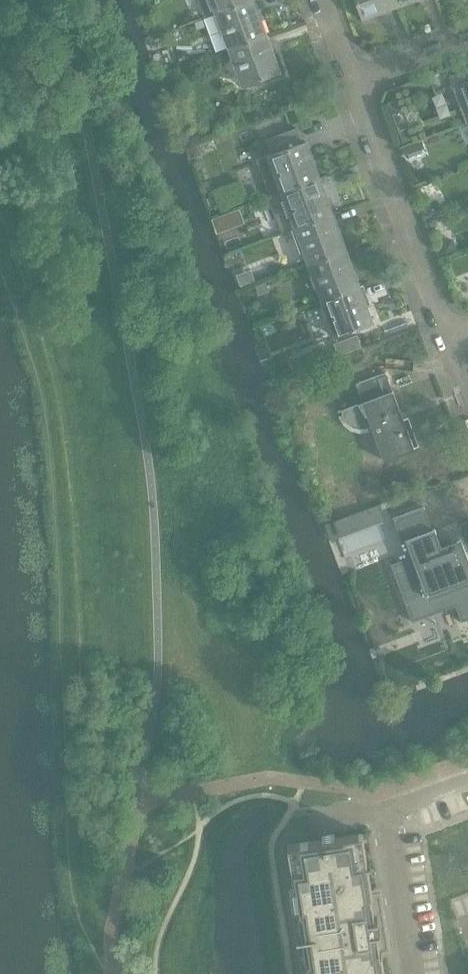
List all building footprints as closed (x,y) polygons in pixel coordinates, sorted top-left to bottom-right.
[(216,13),(251,0),(211,0),(216,13)] [(254,0),(251,0),(216,13),(230,50),(267,36),(254,0)] [(397,0),(356,0),(363,19),(399,6),(397,0)] [(281,72),(267,36),(230,50),(243,86),(281,72)] [(467,124),(467,69),(450,76),(467,124)] [(270,155),(270,157),(267,158),(275,181),(279,180),(283,192),(320,178),(307,142),(270,155)] [(333,215),(320,178),(283,192),(272,196),(285,233),(296,228),(333,215)] [(310,265),(347,251),(333,215),(296,228),(310,265)] [(360,286),(347,251),(310,265),(323,300),(360,286)] [(360,286),(323,300),(336,336),(373,322),(360,286)] [(357,335),(338,342),(342,353),(361,347),(357,335)] [(393,391),(387,375),(386,373),(356,384),(363,403),(341,411),(342,412),(345,411),(347,417),(350,422),(356,427),(364,429),(372,428),(384,461),(414,450),(407,430),(412,428),(409,417),(403,419),(393,391)] [(391,565),(410,616),(412,615),(410,611),(423,606),(424,607),(434,603),(428,587),(427,587),(425,580),(446,572),(459,606),(457,607),(462,622),(467,619),(467,569),(459,544),(437,552),(438,556),(430,559),(422,537),(431,534),(423,512),(425,511),(424,508),(394,519),(403,543),(410,540),(416,556),(391,565)] [(288,845),(293,874),(291,874),(292,876),(293,876),(295,888),(290,888),(304,973),(385,973),(383,959),(382,956),(382,952),(389,950),(386,929),(387,929),(387,927),(385,927),(383,917),(385,917),(385,915),(383,915),(380,893),(373,894),(372,887),(368,864),(371,864),(371,862),(368,862),(363,833),(336,837),(335,833),(322,835),(323,839),(314,841),(312,841),(288,845)]
